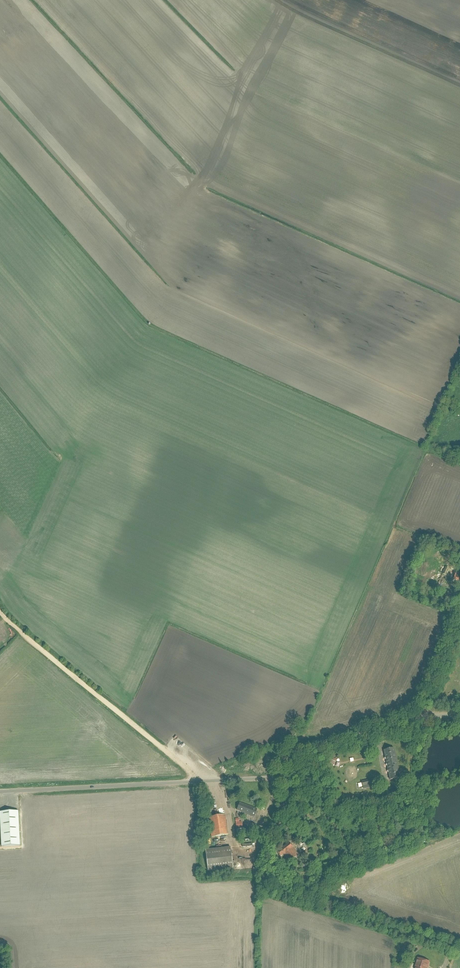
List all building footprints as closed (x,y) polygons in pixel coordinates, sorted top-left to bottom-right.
[(382,751),(388,780),(400,778),(393,748),(382,751)] [(325,760),(334,764),(336,759),(327,755),(325,760)] [(254,817),(257,810),(239,803),(237,810),(245,813),(244,814),(254,817)] [(20,846),(18,811),(0,812),(0,817),(2,847),(20,846)] [(212,837),(228,834),(225,815),(209,817),(212,837)] [(245,827),(242,827),(241,821),(239,822),(238,818),(234,819),(237,835),(246,833),(245,827)] [(291,844),(278,852),(281,857),(286,855),(289,860),(297,855),(291,844)] [(210,871),(235,868),(232,848),(208,851),(210,871)] [(419,958),(416,967),(428,967),(430,961),(419,958)]
